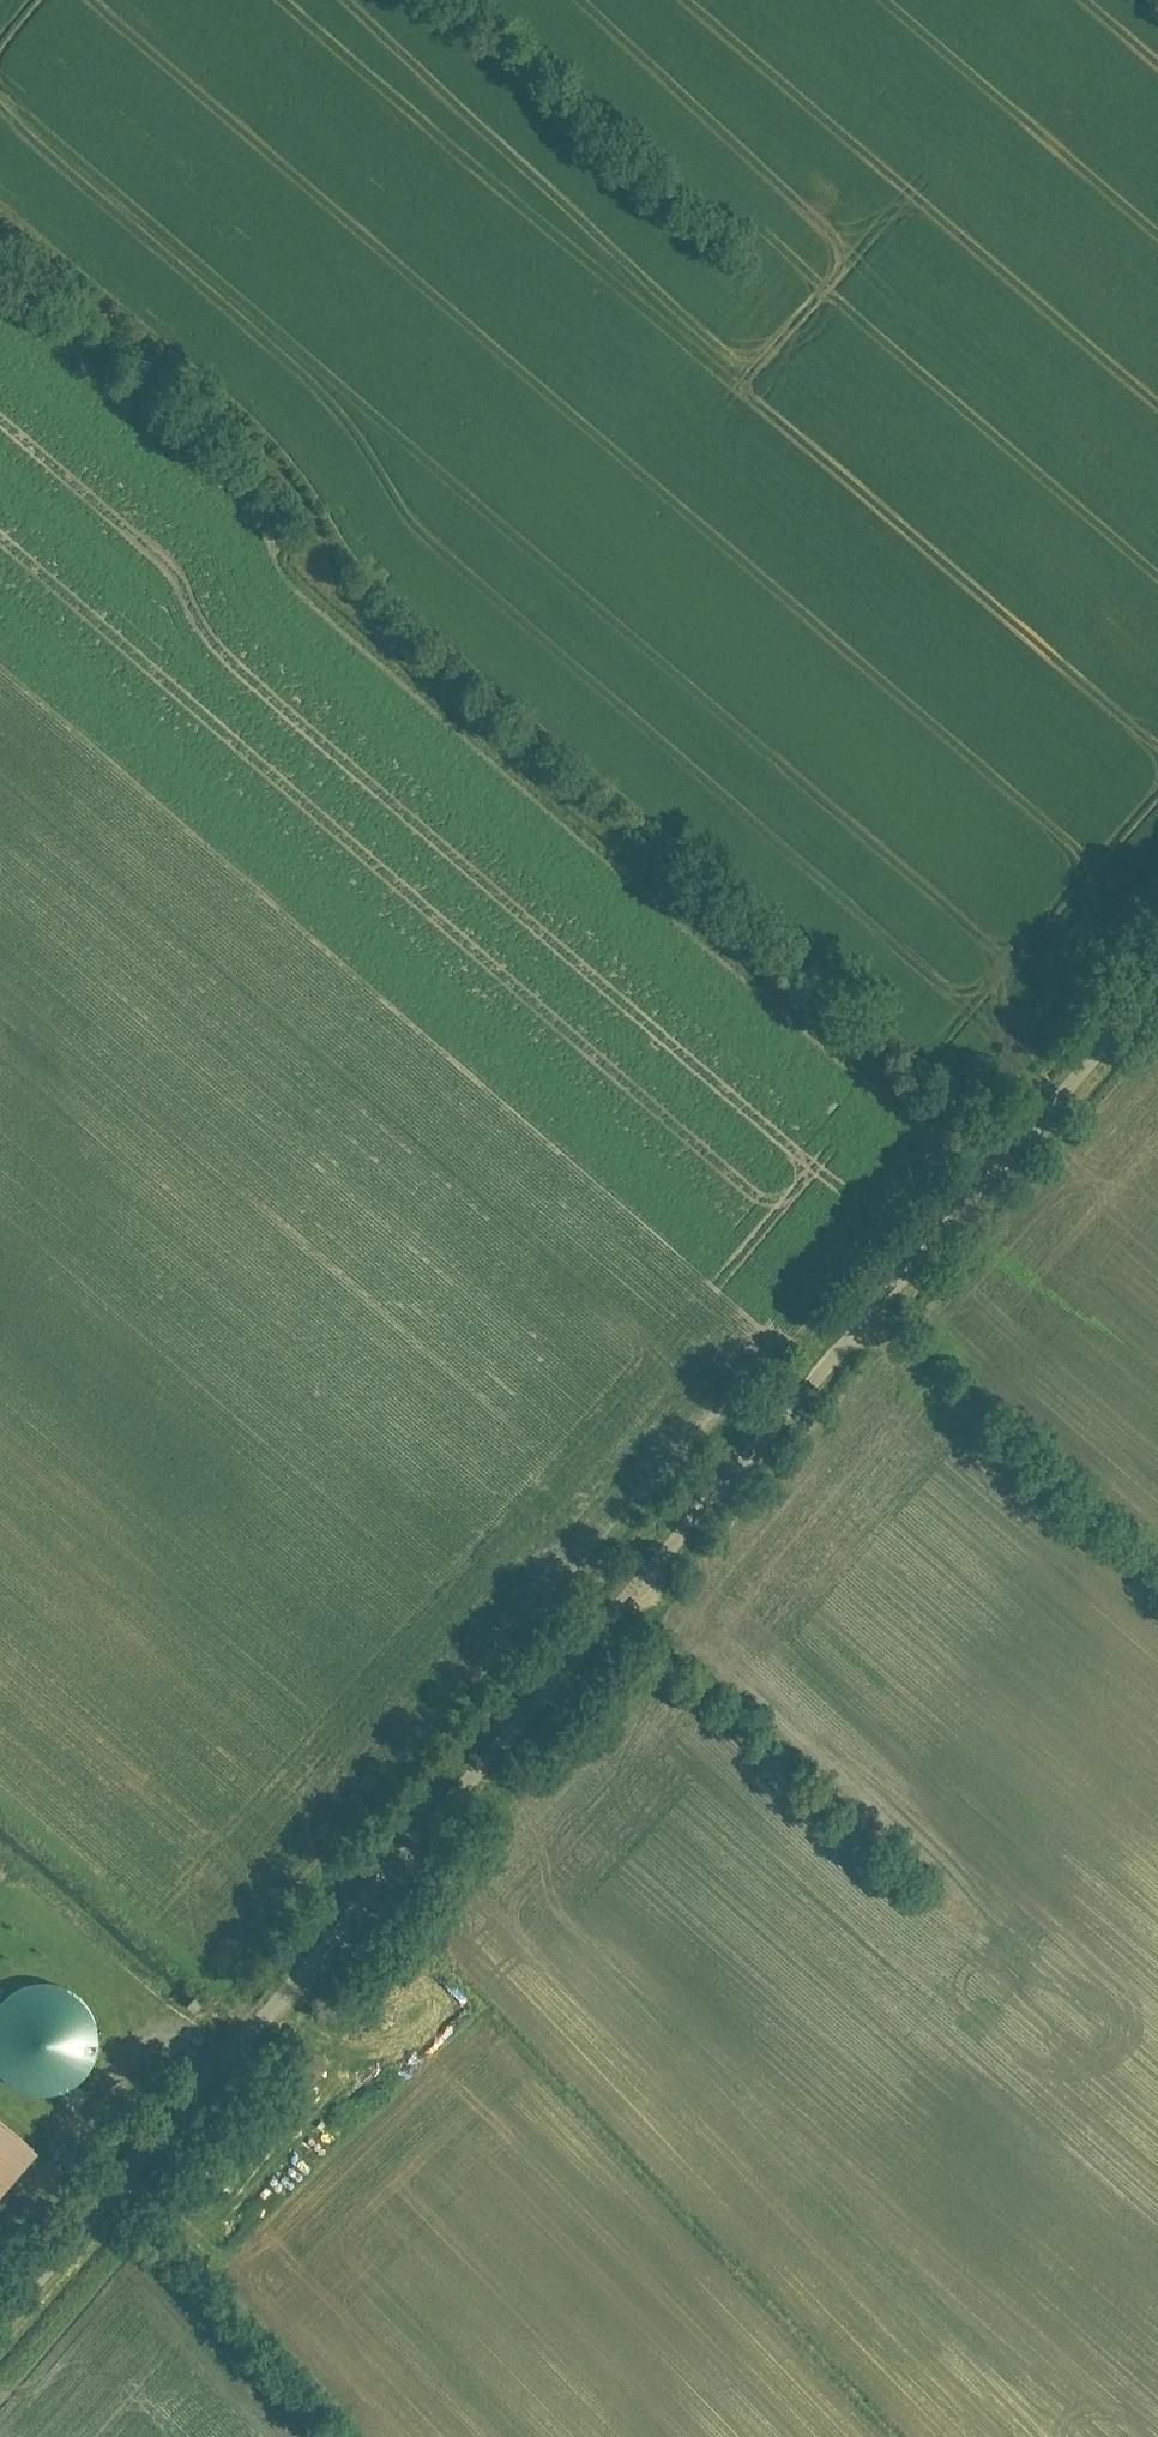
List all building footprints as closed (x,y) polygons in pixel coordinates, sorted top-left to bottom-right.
[(10,2081),(26,2088),(44,2089),(62,2085),(77,2075),(89,2060),(95,2042),(95,2023),(88,2005),(76,1991),(59,1981),(41,1977),(22,1980),(6,1989),(0,1995),(0,2072),(10,2081)] [(307,2065),(319,2075),(330,2063),(318,2053),(307,2065)] [(38,2146),(0,2114),(0,2191),(38,2146)]
